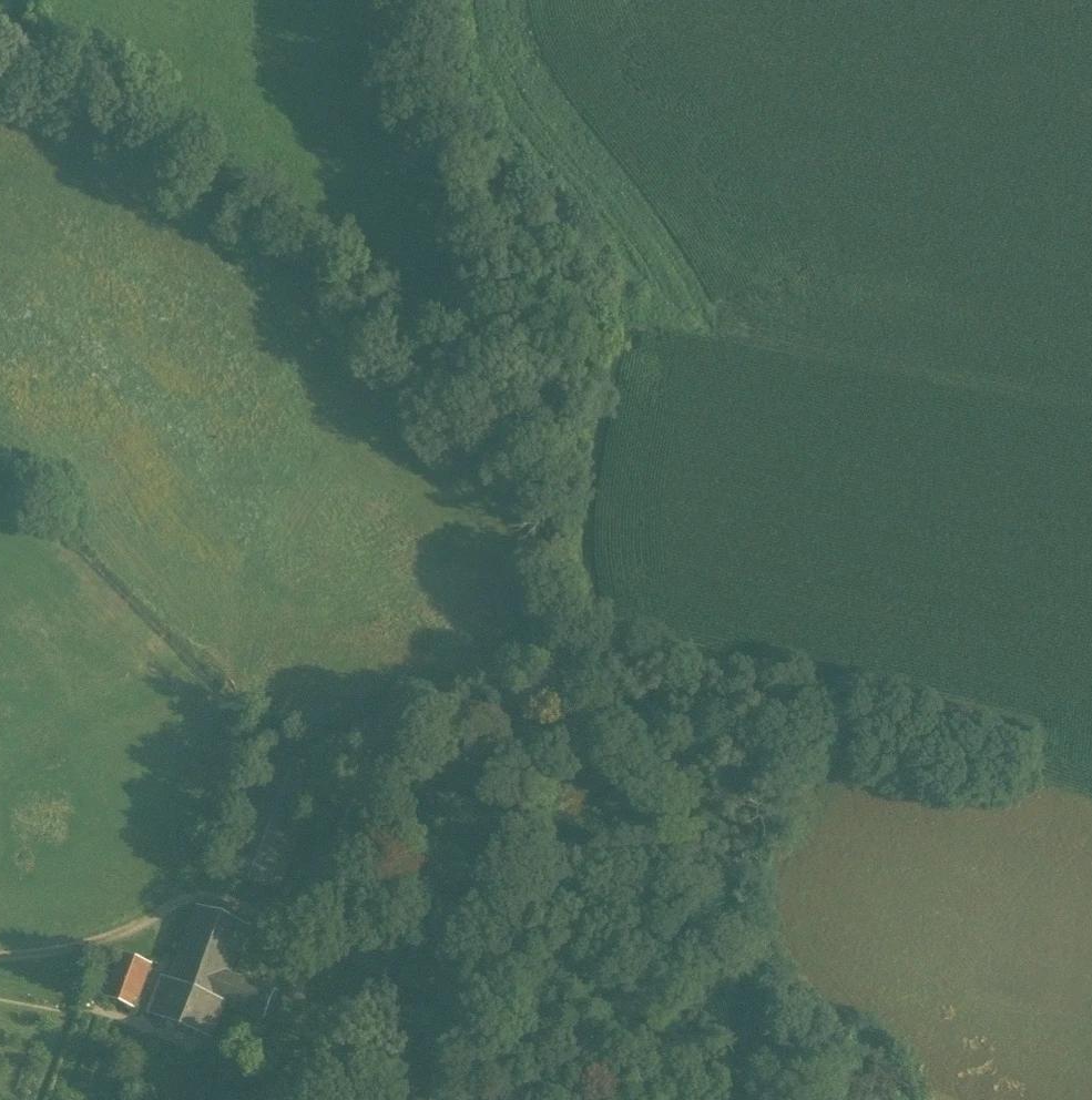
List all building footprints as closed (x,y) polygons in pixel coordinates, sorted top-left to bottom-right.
[(264,1018),(275,991),(229,973),(248,925),(198,905),(169,979),(163,977),(149,1013),(211,1037),(224,1002),(264,1018)] [(136,1008),(151,964),(120,952),(105,995),(136,1008)]
